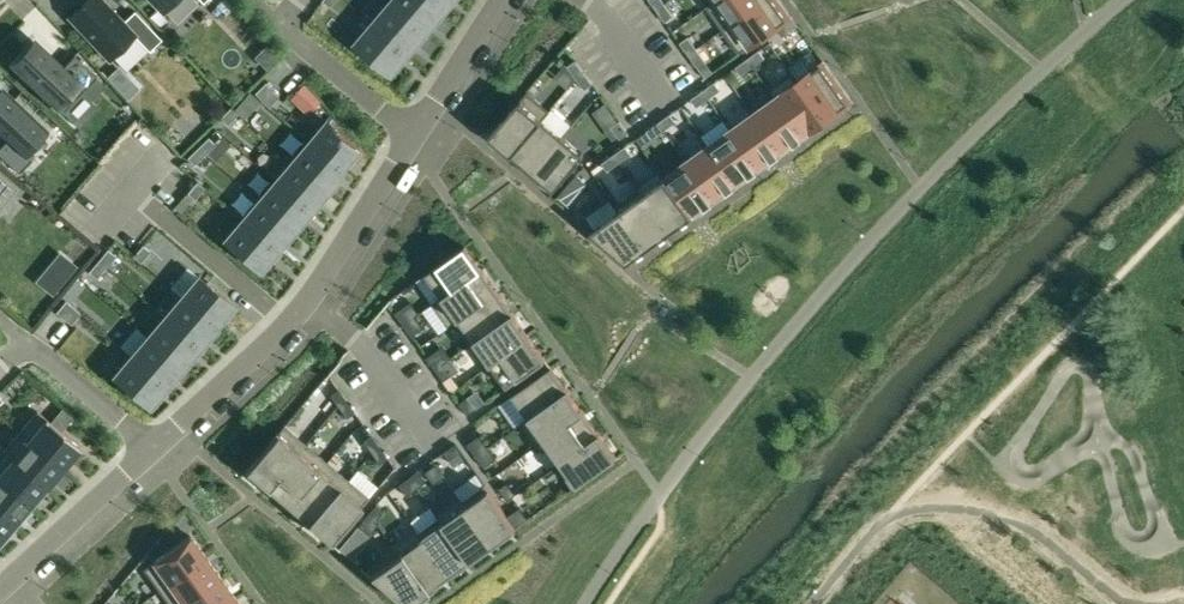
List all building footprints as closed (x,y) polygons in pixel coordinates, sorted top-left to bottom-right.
[(135,11),(123,22),(103,0),(88,0),(69,18),(108,59),(134,35),(149,51),(161,40),(135,11)] [(161,10),(172,0),(151,0),(161,10)] [(425,34),(442,14),(425,0),(392,0),(389,3),(425,34)] [(454,0),(425,0),(442,14),(454,0)] [(665,4),(662,0),(650,0),(657,10),(665,4)] [(723,30),(765,0),(718,0),(707,8),(723,30)] [(773,0),(765,0),(723,30),(740,53),(775,28),(787,19),(773,0)] [(373,23),(409,54),(425,34),(389,3),(373,23)] [(665,4),(657,10),(665,22),(673,16),(665,4)] [(787,19),(775,28),(782,37),(797,26),(791,17),(787,19)] [(409,54),(373,23),(355,44),(391,74),(409,54)] [(680,43),(688,54),(696,49),(688,37),(680,43)] [(35,42),(13,66),(63,113),(97,77),(74,55),(62,68),(35,42)] [(705,61),(696,49),(688,54),(697,66),(705,61)] [(747,59),(753,67),(765,58),(759,50),(747,59)] [(741,75),(753,67),(747,59),(735,67),(741,75)] [(567,66),(576,78),(584,72),(575,60),(567,66)] [(792,72),(791,72),(825,120),(848,103),(821,65),(798,81),(792,72)] [(592,84),(584,72),(576,78),(585,89),(592,84)] [(802,136),(825,120),(791,72),(768,88),(802,136)] [(703,91),(709,99),(720,90),(715,82),(703,91)] [(261,100),(272,90),(265,83),(254,93),(261,100)] [(771,94),(750,109),(780,152),(802,136),(768,88),(767,89),(771,94)] [(0,93),(0,133),(7,140),(0,148),(0,156),(19,174),(32,160),(23,152),(45,130),(3,90),(0,93)] [(278,97),(272,90),(261,100),(268,107),(278,97)] [(709,99),(703,91),(691,99),(697,107),(709,99)] [(511,155),(549,111),(527,92),(505,118),(504,118),(488,136),(500,147),(500,146),(511,155)] [(220,118),(227,125),(237,115),(230,108),(220,118)] [(758,168),(780,152),(750,109),(749,109),(752,114),(731,129),(758,168)] [(550,111),(549,111),(511,155),(521,164),(521,165),(531,174),(562,137),(542,120),(550,111)] [(658,122),(664,130),(676,122),(670,114),(658,122)] [(326,120),(308,140),(344,171),(361,150),(326,120)] [(619,121),(612,127),(620,139),(628,133),(619,121)] [(652,139),(664,130),(658,122),(647,131),(652,139)] [(708,145),(736,183),(758,168),(731,129),(708,145)] [(584,156),(562,137),(531,174),(541,182),(542,181),(553,191),(584,156)] [(197,148),(204,155),(215,145),(208,138),(197,148)] [(344,171),(308,140),(291,160),(327,191),(344,171)] [(736,183),(708,145),(686,161),(714,199),(736,183)] [(625,146),(614,155),(619,163),(631,154),(625,146)] [(194,165),(204,155),(197,148),(187,158),(194,165)] [(607,171),(619,163),(614,155),(602,163),(607,171)] [(310,210),(327,191),(291,160),(274,180),(310,210)] [(659,169),(658,169),(692,217),(692,216),(692,215),(714,199),(686,161),(665,177),(659,169)] [(658,169),(635,185),(670,233),(692,217),(658,169)] [(16,189),(0,175),(0,208),(16,189)] [(587,184),(576,175),(557,196),(568,206),(587,184)] [(294,230),(310,210),(274,180),(258,200),(294,230)] [(187,193),(195,199),(204,188),(197,182),(187,193)] [(647,249),(670,233),(635,185),(634,186),(638,191),(617,206),(647,249)] [(294,230),(258,200),(241,219),(277,250),(294,230)] [(627,263),(647,249),(617,206),(616,206),(619,211),(591,232),(627,263)] [(259,271),(277,250),(241,219),(223,240),(259,271)] [(142,245),(133,256),(141,263),(150,252),(142,245)] [(433,304),(482,269),(465,246),(426,274),(442,296),(433,303),(433,304)] [(98,261),(105,267),(115,256),(107,250),(98,261)] [(105,267),(98,261),(89,272),(96,278),(105,267)] [(482,269),(433,304),(449,326),(498,291),(482,269)] [(180,297),(216,327),(234,306),(198,276),(180,297)] [(513,314),(498,291),(449,326),(450,327),(454,323),(469,345),(513,314)] [(180,297),(164,316),(199,347),(216,327),(180,297)] [(63,318),(73,307),(65,301),(56,312),(63,318)] [(395,313),(403,325),(419,313),(411,302),(395,313)] [(80,313),(73,307),(63,318),(71,324),(80,313)] [(419,313),(403,325),(412,336),(423,328),(415,316),(419,314),(419,313)] [(469,345),(485,367),(529,336),(513,314),(469,345)] [(147,336),(183,366),(199,347),(164,316),(147,336)] [(147,336),(130,356),(166,386),(183,366),(147,336)] [(546,359),(529,336),(485,367),(486,368),(491,364),(507,387),(546,359)] [(442,346),(427,357),(435,369),(451,358),(442,346)] [(148,407),(166,386),(130,356),(112,376),(148,407)] [(451,358),(435,369),(444,381),(449,377),(452,375),(443,364),(451,358)] [(520,425),(568,390),(552,367),(512,395),(529,417),(519,424),(520,425)] [(338,407),(346,401),(337,389),(329,395),(338,407)] [(520,425),(536,447),(584,412),(568,390),(520,425)] [(467,397),(459,403),(468,415),(476,409),(467,397)] [(354,413),(346,401),(338,407),(346,418),(354,413)] [(18,433),(62,470),(81,448),(37,411),(18,433)] [(584,412),(536,447),(545,441),(560,461),(556,465),(556,466),(600,434),(584,412)] [(266,489),(305,444),(283,425),(245,471),(266,489)] [(62,470),(18,433),(2,451),(47,489),(62,470)] [(600,434),(556,466),(573,489),(617,457),(600,434)] [(362,440),(371,452),(378,447),(370,435),(362,440)] [(467,444),(476,456),(488,447),(479,435),(467,444)] [(455,443),(443,452),(452,464),(464,455),(455,443)] [(287,507),(326,462),(305,444),(266,489),(287,507)] [(378,447),(371,452),(379,464),(387,458),(378,447)] [(496,459),(488,447),(476,456),(484,467),(496,459)] [(31,507),(47,489),(2,451),(0,454),(0,481),(31,507)] [(308,525),(347,479),(326,462),(287,507),(308,525)] [(444,477),(435,465),(426,472),(434,483),(444,477)] [(410,476),(418,488),(426,482),(418,470),(410,476)] [(418,488),(410,476),(398,484),(406,496),(418,488)] [(347,479),(308,525),(330,543),(369,498),(347,479)] [(31,507),(0,481),(0,513),(15,526),(31,507)] [(499,488),(508,500),(516,495),(507,483),(499,488)] [(459,497),(493,546),(517,529),(516,528),(507,516),(485,485),(463,501),(459,497)] [(436,513),(471,562),(493,546),(459,497),(436,513)] [(375,504),(366,515),(374,522),(383,511),(375,504)] [(507,516),(516,528),(528,519),(519,507),(507,516)] [(15,526),(0,513),(0,543),(15,526)] [(449,577),(471,562),(436,513),(436,514),(439,518),(417,534),(449,577)] [(366,515),(357,526),(364,533),(368,535),(377,524),(374,522),(366,515)] [(427,593),(449,577),(417,534),(413,529),(392,545),(427,593)] [(143,569),(159,591),(205,557),(190,536),(143,569)] [(392,545),(390,546),(396,556),(368,576),(401,603),(412,603),(427,593),(392,545)] [(205,557),(159,591),(168,603),(185,603),(220,578),(205,557)] [(185,603),(229,603),(236,599),(220,578),(185,603)]
